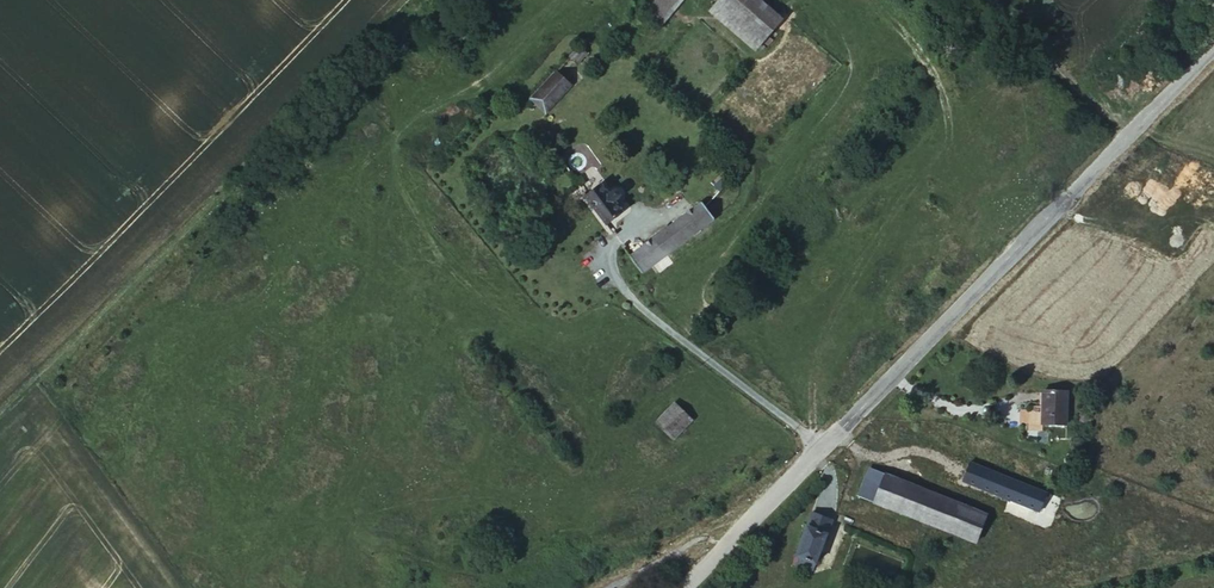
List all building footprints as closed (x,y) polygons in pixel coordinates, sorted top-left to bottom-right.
[(643,10),(661,26),(684,0),(652,0),(643,10)] [(761,0),(719,0),(717,2),(763,42),(783,19),(761,0)] [(763,42),(717,2),(710,11),(755,51),(763,42)] [(578,64),(587,54),(579,47),(570,57),(578,64)] [(545,113),(569,88),(554,74),(531,99),(545,113)] [(579,158),(566,168),(579,186),(591,175),(579,158)] [(581,189),(585,196),(599,185),(594,178),(581,189)] [(585,196),(606,225),(623,212),(615,201),(619,198),(621,195),(620,191),(618,190),(611,178),(601,184),(599,185),(585,196)] [(720,192),(726,185),(720,180),(714,187),(720,192)] [(702,202),(630,257),(641,272),(714,219),(702,202)] [(1068,392),(1044,390),(1043,425),(1068,426),(1068,392)] [(674,403),(656,423),(673,438),(690,418),(674,403)] [(1090,415),(1082,414),(1081,426),(1090,427),(1090,419),(1090,415)] [(1039,511),(1047,491),(970,460),(963,480),(1039,511)] [(872,501),(883,473),(870,467),(858,496),(872,501)] [(932,525),(943,496),(930,492),(889,475),(883,473),(872,501),(911,516),(932,525)] [(992,548),(1004,521),(988,514),(957,502),(943,496),(932,525),(957,534),(992,548)] [(811,511),(806,524),(826,531),(830,519),(811,511)] [(826,531),(806,524),(795,554),(798,556),(815,562),(826,531)] [(813,568),(815,562),(798,556),(796,560),(800,561),(799,564),(813,568)]
